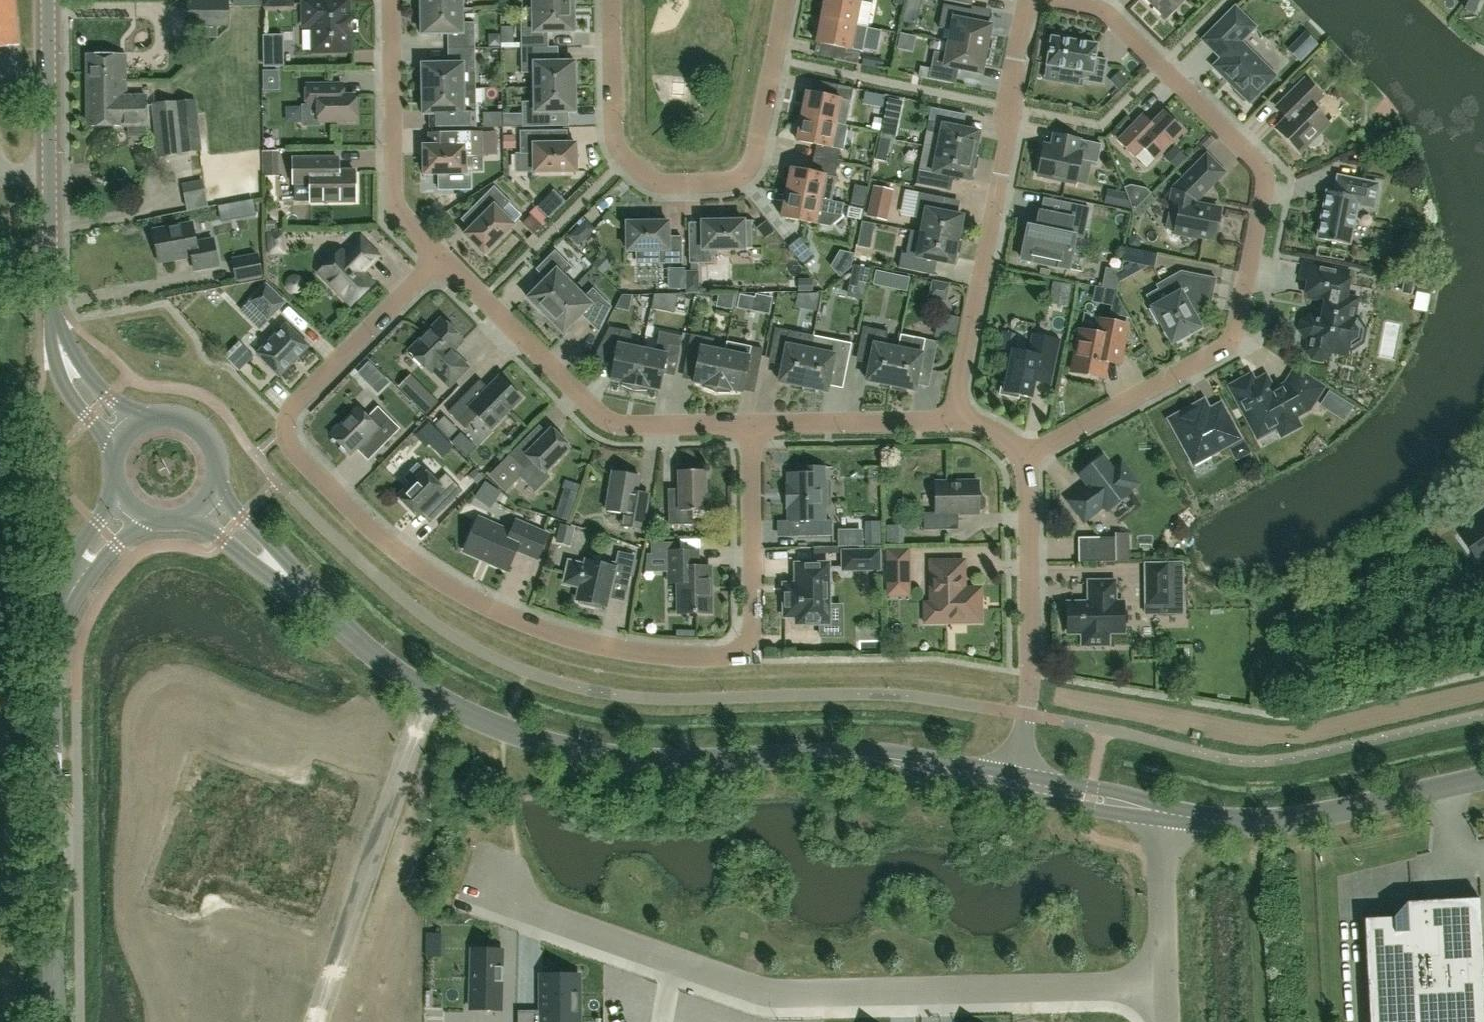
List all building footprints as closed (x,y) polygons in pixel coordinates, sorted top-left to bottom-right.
[(19,45),(15,0),(0,0),(0,46),(19,45)] [(187,23),(227,23),(226,0),(186,0),(187,23)] [(421,9),(462,8),(462,0),(421,0),(421,9)] [(821,17),(856,24),(860,0),(824,0),(821,17)] [(1165,17),(1182,0),(1147,0),(1165,17)] [(348,2),(305,2),(305,24),(314,24),(315,50),(349,50),(348,35),(353,35),(352,16),(348,16),(348,2)] [(949,42),(991,50),(993,40),(990,35),(989,35),(989,33),(991,25),(968,21),(971,9),(943,4),(939,27),(952,30),(949,42)] [(574,6),(533,7),(533,22),(521,22),(522,47),(548,47),(548,32),(574,31),(574,6)] [(1220,60),(1214,66),(1235,87),(1234,89),(1234,92),(1243,101),(1246,101),(1247,99),(1249,101),(1275,76),(1262,63),(1262,59),(1257,54),(1253,54),(1240,41),(1254,27),(1235,7),(1214,28),(1201,41),(1220,60)] [(462,8),(421,9),(422,34),(448,33),(449,48),(475,48),(474,23),(462,23),(462,8)] [(856,24),(821,17),(816,41),(836,45),(834,58),(858,63),(860,51),(862,51),(864,45),(867,27),(856,24)] [(1297,45),(1315,32),(1307,20),(1288,33),(1297,45)] [(284,67),(284,34),(263,35),(263,65),(263,67),(284,67)] [(1054,37),(1052,37),(1052,39),(1048,62),(1047,64),(1049,65),(1049,64),(1085,70),(1084,78),(1083,77),(1083,80),(1085,80),(1101,82),(1101,83),(1103,83),(1103,81),(1105,65),(1106,62),(1107,60),(1105,59),(1105,60),(1094,58),(1096,46),(1097,46),(1097,44),(1095,44),(1054,37)] [(991,50),(949,42),(947,53),(934,51),(929,78),(956,84),(959,68),(981,73),(983,66),(983,63),(984,63),(989,59),(991,50)] [(548,62),(548,47),(522,47),(522,72),(534,72),(534,87),(575,86),(575,61),(548,62)] [(449,63),(422,64),(422,89),(463,88),(463,73),(475,73),(475,48),(449,48),(449,63)] [(113,79),(125,79),(125,68),(125,57),(120,57),(120,54),(86,55),(86,71),(104,71),(104,72),(106,72),(107,74),(108,74),(109,75),(111,75),(113,79)] [(86,71),(87,118),(87,126),(147,125),(147,94),(126,95),(125,79),(113,79),(111,75),(109,75),(108,74),(107,74),(106,72),(104,72),(104,71),(86,71)] [(1286,119),(1276,128),(1300,151),(1308,143),(1311,146),(1316,146),(1321,140),(1321,136),(1318,133),(1328,123),(1318,113),(1321,110),(1321,106),(1315,100),(1320,94),(1305,79),(1275,109),(1286,119)] [(806,91),(801,116),(836,122),(839,109),(848,111),(853,87),(829,82),(826,95),(806,91)] [(319,105),(319,120),(355,119),(354,95),(342,95),(342,83),(332,83),(306,83),(307,105),(319,105)] [(575,86),(534,87),(535,102),(523,102),(523,126),(549,126),(549,112),(576,111),(576,108),(575,86)] [(463,88),(422,89),(423,114),(430,113),(430,127),(450,127),(476,127),(476,103),(463,103),(463,88)] [(201,151),(196,100),(154,104),(159,156),(183,154),(183,152),(191,152),(201,151)] [(924,145),(938,148),(975,156),(977,143),(977,135),(977,131),(974,130),(958,127),(961,113),(931,107),(926,132),(924,145)] [(1135,123),(1119,140),(1134,155),(1143,147),(1155,159),(1183,131),(1163,112),(1152,124),(1143,115),(1135,123)] [(801,116),(796,139),(816,143),(814,157),(838,162),(841,148),(843,148),(848,125),(836,122),(801,116)] [(520,132),(521,154),(534,153),(534,172),(577,171),(576,159),(576,143),(547,144),(546,131),(520,132)] [(428,133),(428,146),(424,146),(424,154),(424,161),(424,174),(466,173),(466,156),(496,156),(496,132),(450,132),(428,133)] [(1050,145),(1044,144),(1038,175),(1075,183),(1080,159),(1098,163),(1102,144),(1052,133),(1050,145)] [(924,145),(919,169),(916,184),(946,189),(948,176),(964,179),(964,178),(967,179),(972,168),(975,156),(938,148),(924,145)] [(263,177),(280,176),(279,150),(262,151),(263,177)] [(1179,208),(1174,233),(1195,237),(1196,234),(1214,238),(1216,230),(1219,231),(1221,217),(1218,217),(1220,210),(1195,205),(1197,197),(1199,198),(1224,172),(1207,154),(1178,184),(1176,189),(1173,188),(1169,206),(1179,208)] [(791,167),(786,191),(821,198),(830,200),(835,176),(838,162),(814,157),(811,171),(791,167)] [(338,158),(294,158),(294,183),(311,183),(311,201),(356,200),(355,171),(338,171),(338,158)] [(192,182),(191,162),(168,163),(169,183),(192,182)] [(1335,192),(1327,191),(1318,238),(1349,244),(1357,204),(1373,207),(1378,184),(1364,181),(1338,176),(1335,192)] [(866,216),(887,221),(894,190),(873,186),(866,216)] [(485,214),(465,234),(476,245),(475,246),(484,254),(514,225),(500,211),(510,202),(494,187),(476,205),(485,214)] [(1104,203),(1130,208),(1125,192),(1107,189),(1104,203)] [(786,191),(781,216),(802,220),(830,226),(841,217),(844,203),(830,200),(821,198),(786,191)] [(919,192),(914,217),(924,220),(921,232),(958,240),(961,227),(960,227),(961,215),(957,215),(958,214),(942,211),(944,197),(919,192)] [(596,193),(584,207),(593,214),(605,200),(596,193)] [(1027,236),(1022,259),(1068,268),(1075,236),(1083,237),(1090,207),(1063,202),(1060,216),(1047,213),(1043,220),(1039,219),(1037,228),(1034,227),(1028,237),(1027,236)] [(689,237),(690,263),(712,262),(712,257),(719,249),(750,249),(750,220),(731,220),(731,221),(702,221),(702,236),(689,237)] [(627,222),(628,250),(652,250),(652,263),(682,263),(682,237),(669,237),(669,222),(653,222),(639,222),(627,222)] [(158,262),(191,255),(194,269),(217,265),(212,240),(195,243),(191,223),(152,230),(158,262)] [(901,252),(898,267),(904,269),(929,274),(932,260),(936,261),(948,263),(951,263),(954,256),(955,252),(956,252),(958,240),(921,232),(910,230),(906,253),(901,252)] [(266,232),(267,255),(286,254),(285,231),(266,232)] [(815,256),(799,237),(788,245),(804,265),(815,256)] [(341,251),(320,273),(351,304),(373,282),(360,270),(363,267),(367,263),(368,265),(378,255),(361,238),(345,254),(341,251)] [(1157,254),(1125,247),(1123,261),(1154,267),(1157,254)] [(539,309),(545,315),(574,286),(562,275),(571,267),(555,251),(536,269),(546,279),(535,291),(534,290),(527,298),(539,309)] [(232,259),(235,279),(260,275),(256,254),(232,259)] [(821,277),(835,268),(830,259),(816,268),(821,277)] [(1311,337),(1308,350),(1313,357),(1321,358),(1328,354),(1329,349),(1345,352),(1347,346),(1351,347),(1361,340),(1364,329),(1357,319),(1352,318),(1356,299),(1344,297),(1349,272),(1305,264),(1302,279),(1310,280),(1307,295),(1327,299),(1323,319),(1310,317),(1303,321),(1302,329),(1306,336),(1311,337)] [(1091,287),(1111,289),(1112,277),(1093,274),(1091,287)] [(1183,275),(1163,287),(1169,298),(1149,309),(1157,324),(1161,322),(1172,342),(1175,340),(1177,344),(1190,337),(1188,333),(1200,327),(1195,319),(1197,315),(1207,309),(1209,309),(1215,281),(1183,275)] [(1053,282),(1049,303),(1067,307),(1072,286),(1053,282)] [(263,315),(268,320),(286,302),(267,283),(249,301),(263,315)] [(574,286),(545,315),(552,321),(551,322),(563,333),(570,326),(582,314),(599,331),(610,306),(592,288),(584,296),(574,286)] [(819,293),(798,293),(796,306),(816,310),(819,293)] [(441,319),(409,351),(431,373),(433,370),(449,386),(468,367),(452,351),(463,340),(441,319)] [(1106,363),(1119,365),(1122,347),(1127,324),(1101,319),(1098,333),(1080,330),(1072,371),(1104,377),(1106,363)] [(286,323),(257,353),(280,376),(309,346),(286,323)] [(878,383),(891,385),(898,348),(885,346),(888,331),(863,326),(859,344),(857,356),(871,359),(868,375),(867,378),(879,382),(878,383)] [(596,354),(615,358),(611,380),(622,382),(621,385),(632,389),(634,390),(642,348),(629,346),(632,331),(610,327),(596,354)] [(791,384),(803,386),(813,335),(775,328),(769,357),(783,360),(780,376),(780,379),(791,384)] [(642,348),(634,390),(636,390),(648,390),(648,388),(659,390),(663,373),(664,368),(675,371),(680,346),(682,336),(659,331),(656,347),(651,350),(642,348)] [(688,346),(686,359),(698,361),(693,383),(704,385),(704,388),(715,392),(717,392),(725,351),(712,348),(714,339),(691,334),(688,346)] [(901,334),(898,348),(891,385),(903,388),(903,387),(915,388),(916,384),(919,369),(932,371),(938,341),(901,334)] [(1006,383),(1002,382),(1000,394),(1019,398),(1019,394),(1031,397),(1035,381),(1050,384),(1059,339),(1033,334),(1030,353),(1013,349),(1006,383)] [(851,343),(826,338),(813,335),(803,386),(816,389),(816,388),(828,389),(828,386),(829,386),(833,365),(847,368),(851,343)] [(738,353),(725,351),(717,392),(719,393),(730,393),(731,390),(742,392),(746,370),(758,373),(761,356),(763,348),(740,344),(738,353)] [(1259,436),(1278,426),(1280,429),(1295,420),(1293,416),(1308,408),(1321,387),(1295,371),(1286,385),(1275,391),(1272,390),(1265,377),(1254,383),(1250,376),(1231,386),(1259,436)] [(465,395),(448,411),(465,428),(478,415),(490,428),(520,398),(500,377),(474,403),(465,395)] [(1220,404),(1211,410),(1205,400),(1195,406),(1170,419),(1194,462),(1239,438),(1220,404)] [(358,407),(331,435),(350,454),(371,433),(383,445),(401,428),(378,406),(368,417),(358,407)] [(458,429),(444,415),(435,424),(449,438),(458,429)] [(526,438),(510,455),(524,469),(519,475),(535,492),(550,477),(545,471),(569,446),(556,433),(552,429),(547,434),(535,446),(526,438)] [(1088,485),(1068,500),(1084,521),(1104,506),(1107,511),(1130,494),(1129,492),(1140,483),(1122,460),(1111,468),(1103,458),(1080,475),(1088,485)] [(411,484),(398,497),(417,516),(420,513),(434,499),(444,509),(463,490),(446,473),(437,482),(425,470),(418,463),(404,477),(411,484)] [(831,519),(825,520),(824,467),(817,467),(804,467),(804,473),(790,473),(790,487),(786,487),(787,505),(791,505),(791,521),(797,521),(797,536),(831,535),(831,519)] [(679,470),(680,509),(668,509),(668,525),(692,524),(692,510),(705,510),(704,470),(679,470)] [(640,476),(612,472),(606,510),(623,513),(621,525),(643,529),(649,493),(637,491),(640,476)] [(982,496),(978,496),(978,481),(936,482),(936,513),(924,513),(924,530),(948,529),(948,513),(979,513),(978,509),(982,509),(985,506),(985,499),(982,496)] [(478,517),(465,547),(469,549),(468,551),(478,555),(479,553),(489,557),(487,560),(507,569),(517,548),(538,557),(548,534),(515,520),(511,531),(478,517)] [(1483,555),(1483,520),(1460,537),(1476,560),(1483,555)] [(879,522),(867,523),(867,543),(879,542),(879,522)] [(1099,562),(1114,562),(1114,538),(1099,538),(1099,562)] [(653,550),(653,555),(669,555),(669,551),(674,551),(674,544),(652,544),(653,550)] [(886,549),(886,589),(909,589),(909,549),(886,549)] [(647,555),(646,572),(669,571),(669,572),(669,582),(678,582),(679,613),(711,612),(710,566),(697,566),(697,550),(675,551),(674,551),(669,551),(669,555),(653,555),(647,555)] [(879,550),(843,551),(843,569),(879,569),(879,550)] [(579,586),(579,589),(577,598),(581,599),(580,603),(601,608),(602,604),(606,605),(608,595),(624,598),(634,555),(618,551),(616,562),(604,559),(603,563),(586,559),(585,563),(569,560),(563,583),(579,586)] [(925,603),(926,621),(980,620),(980,588),(964,589),(963,561),(931,562),(932,603),(925,603)] [(784,584),(784,616),(796,616),(796,623),(820,623),(820,638),(842,638),(841,607),(829,607),(829,570),(828,563),(796,563),(796,583),(784,584)] [(1168,563),(1146,563),(1146,604),(1168,604),(1168,563)] [(1115,581),(1089,581),(1089,602),(1068,602),(1068,633),(1082,632),(1083,645),(1109,645),(1108,632),(1124,632),(1123,605),(1123,601),(1115,601),(1115,581)] [(1369,1021),(1483,1021),(1483,977),(1480,898),(1407,902),(1393,917),(1364,918),(1369,1021)] [(471,948),(470,1008),(501,1009),(502,949),(471,948)] [(542,1021),(578,1021),(578,975),(542,975),(542,1021)]
